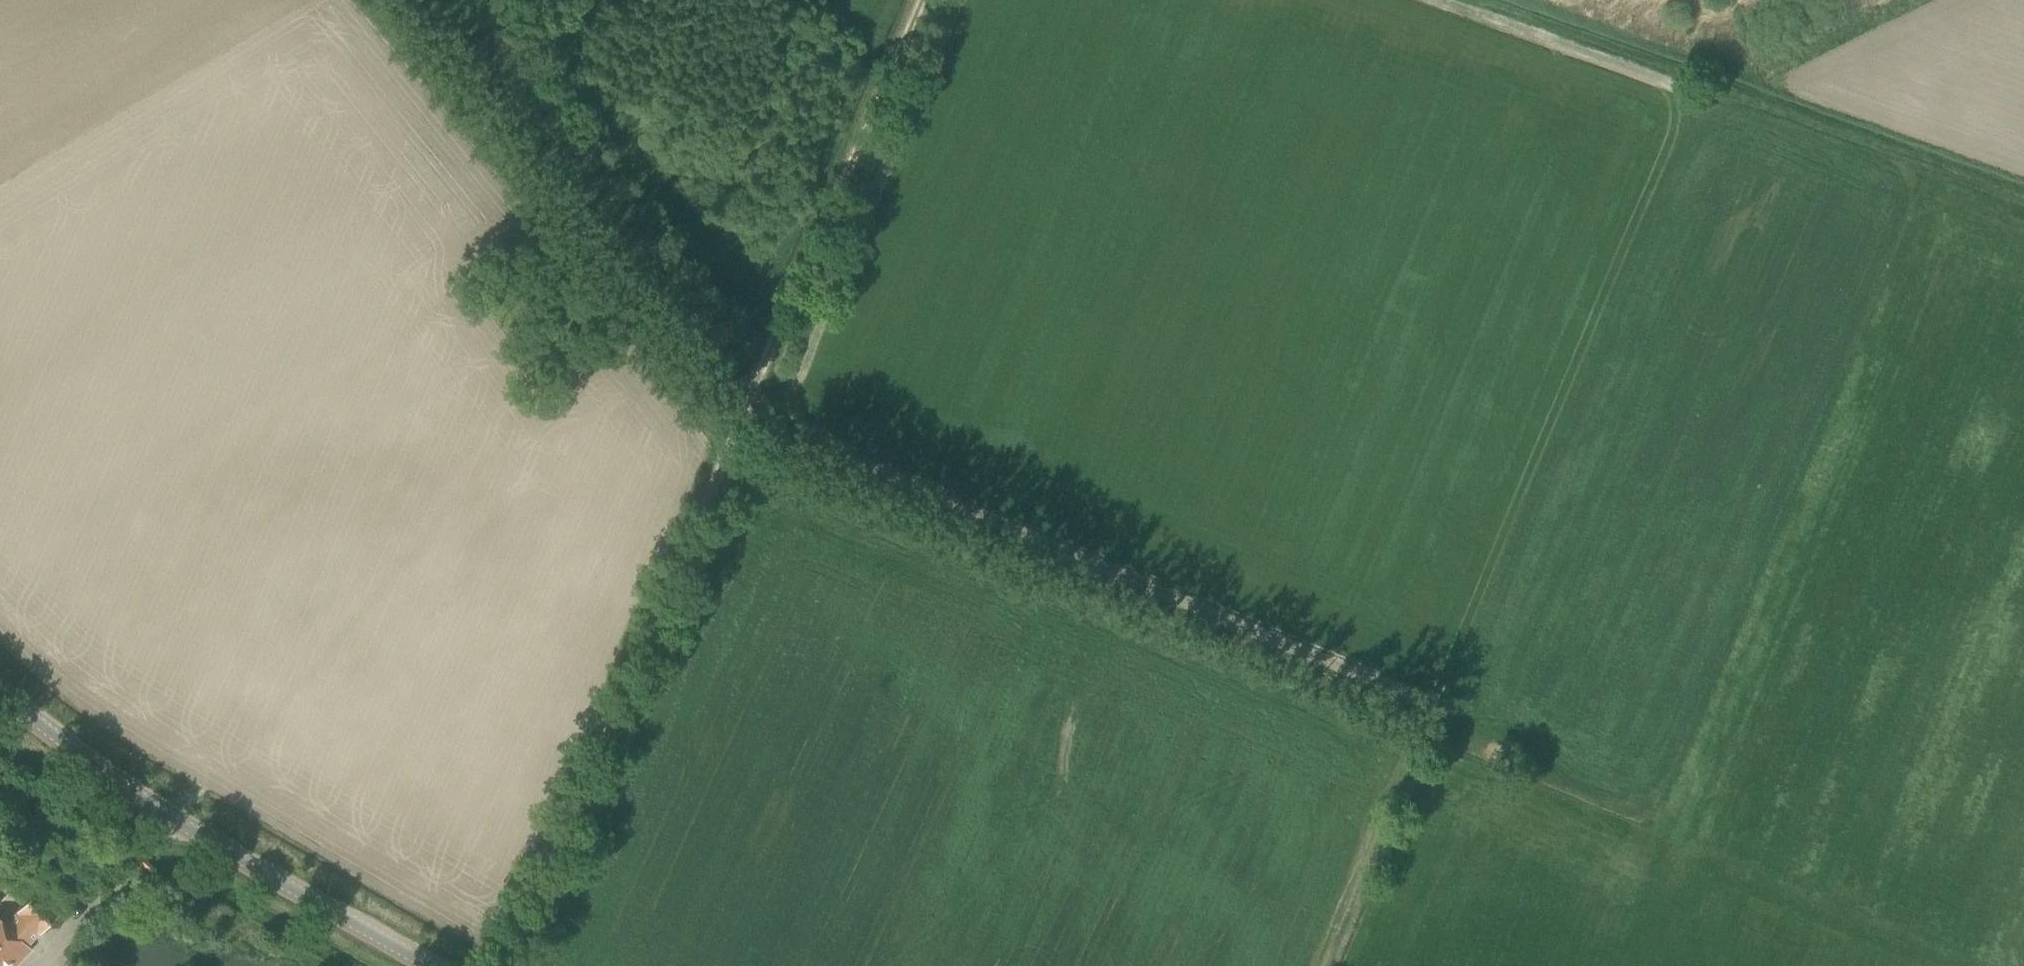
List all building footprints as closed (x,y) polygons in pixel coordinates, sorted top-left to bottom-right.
[(0,917),(0,965),(12,965),(30,948),(25,943),(39,930),(57,911),(36,891),(5,922),(0,917)]
